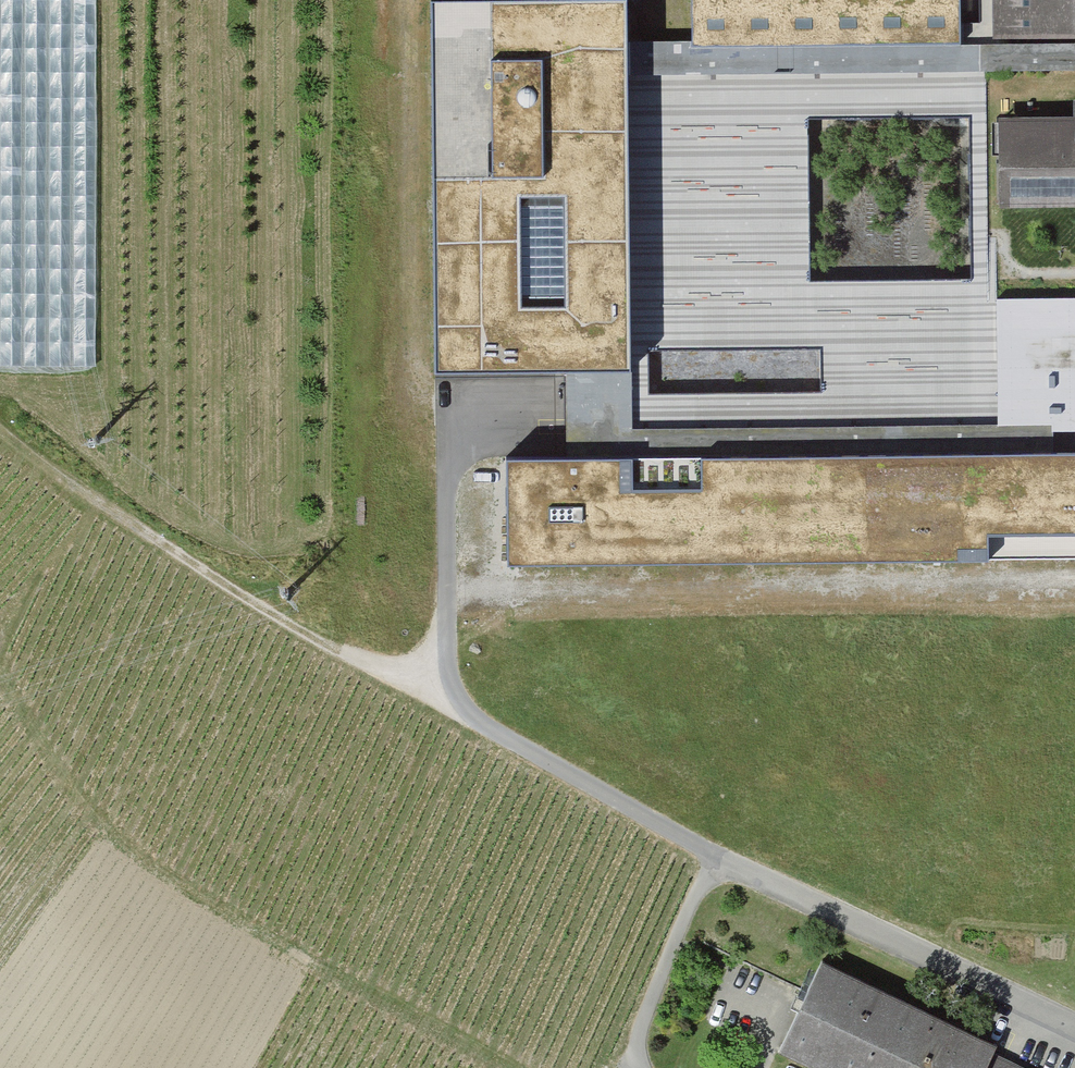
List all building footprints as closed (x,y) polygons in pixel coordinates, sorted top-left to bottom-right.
[(433,358),(563,358),(625,358),(625,177),(625,33),(625,0),(431,0),(432,172),(433,358)] [(951,0),(690,0),(690,33),(780,33),(951,33),(951,0)] [(1074,43),(1074,0),(993,0),(993,34),(993,43),(1074,43)] [(983,33),(966,33),(951,33),(780,33),(690,33),(625,33),(625,177),(625,358),(625,440),(689,440),(950,439),(989,439),(990,434),(990,428),(989,299),(990,239),(990,227),(990,203),(992,106),(993,43),(993,34),(983,33)] [(1010,116),(1010,154),(996,154),(997,206),(1074,205),(1074,116),(1010,116)] [(989,299),(990,428),(1074,428),(1074,299),(989,299)] [(564,440),(625,440),(625,358),(563,358),(564,440)] [(989,439),(950,439),(689,440),(625,440),(564,440),(505,440),(505,556),(1074,555),(1074,439),(989,439)] [(822,956),(778,1043),(828,1067),(1045,1067),(822,956)]
